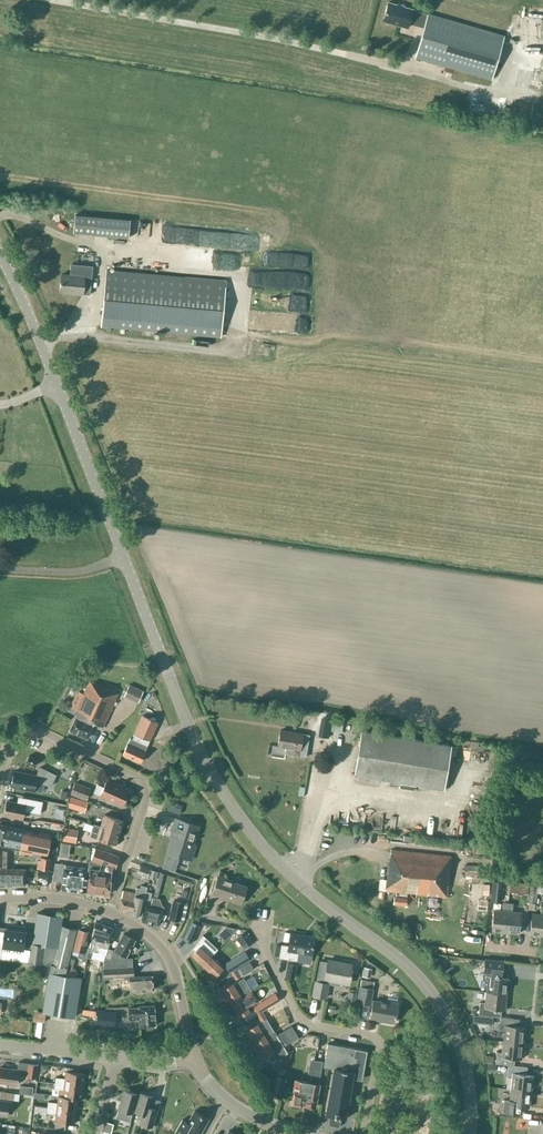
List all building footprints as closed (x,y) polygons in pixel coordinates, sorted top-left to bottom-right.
[(387,2),(382,21),(407,28),(409,23),(423,27),(415,58),(491,80),(504,35),(427,13),(427,14),(413,10),(413,9),(387,2)] [(470,88),(468,106),(478,107),(480,89),(470,88)] [(502,106),(502,92),(491,92),(491,106),(502,106)] [(74,214),(72,232),(95,234),(96,234),(128,237),(130,219),(98,216),(96,216),(96,217),(74,214)] [(236,223),(168,221),(167,233),(158,232),(158,243),(235,245),(236,223)] [(212,265),(234,265),(235,250),(212,249),(212,265)] [(62,274),(60,292),(83,294),(84,276),(92,277),(93,266),(71,264),(70,275),(62,274)] [(106,270),(101,326),(179,333),(220,336),(225,281),(184,277),(106,270)] [(262,322),(263,333),(281,332),(280,312),(257,313),(257,322),(262,322)] [(69,730),(87,738),(94,723),(103,727),(118,692),(89,680),(83,693),(79,691),(75,695),(72,701),(72,707),(76,709),(75,712),(77,713),(69,730)] [(143,691),(129,684),(124,695),(138,702),(143,691)] [(147,746),(142,743),(144,737),(149,739),(157,722),(141,715),(133,734),(133,735),(131,739),(130,738),(128,742),(122,754),(140,762),(145,750),(147,746)] [(306,757),(309,734),(280,730),(277,746),(285,747),(284,753),(306,757)] [(443,789),(450,745),(361,731),(354,775),(443,789)] [(34,765),(37,760),(28,755),(26,761),(34,765)] [(35,783),(51,786),(56,775),(40,767),(36,775),(14,771),(11,786),(34,791),(35,783)] [(100,795),(122,805),(128,789),(107,780),(100,795)] [(91,788),(75,782),(70,794),(86,800),(91,788)] [(84,812),(87,802),(71,797),(68,807),(84,812)] [(42,802),(29,799),(27,806),(40,808),(42,802)] [(7,801),(3,817),(23,821),(26,805),(7,801)] [(405,824),(417,827),(419,821),(415,820),(417,811),(408,810),(405,824)] [(104,814),(100,826),(120,832),(123,820),(104,814)] [(173,832),(163,864),(174,868),(178,855),(191,859),(195,845),(193,844),(198,825),(175,818),(171,831),(173,832)] [(232,823),(225,827),(229,833),(236,830),(232,823)] [(94,824),(91,831),(90,836),(116,844),(120,832),(100,826),(94,824)] [(50,835),(39,832),(39,833),(32,832),(32,831),(0,825),(0,845),(19,849),(18,854),(32,856),(33,852),(46,855),(50,835)] [(78,830),(64,828),(62,840),(76,843),(78,830)] [(59,857),(64,859),(67,846),(62,845),(59,857)] [(9,849),(0,848),(0,869),(8,869),(9,849)] [(119,856),(96,848),(91,861),(90,860),(89,866),(90,868),(87,892),(108,894),(111,870),(112,868),(114,869),(119,856)] [(388,859),(386,879),(385,890),(446,897),(451,856),(391,849),(389,860),(388,859)] [(51,858),(40,857),(40,860),(37,860),(36,868),(49,870),(51,858)] [(61,888),(87,892),(90,868),(77,866),(55,863),(53,880),(62,881),(61,888)] [(150,869),(139,865),(136,873),(147,877),(150,869)] [(8,869),(0,869),(0,884),(25,884),(25,869),(8,869)] [(231,879),(218,875),(213,892),(226,897),(226,899),(241,903),(246,886),(230,881),(231,879)] [(479,890),(480,883),(459,879),(457,892),(465,893),(462,910),(457,909),(456,913),(470,915),(471,909),(483,911),(486,891),(479,890)] [(501,880),(492,880),(490,901),(499,902),(501,880)] [(145,895),(146,891),(147,887),(141,885),(140,888),(136,887),(135,893),(123,890),(119,908),(131,910),(135,895),(141,897),(142,894),(145,895)] [(538,887),(529,886),(528,902),(536,903),(538,887)] [(135,895),(131,910),(131,912),(132,914),(139,915),(141,914),(144,898),(150,900),(151,892),(146,891),(145,895),(142,894),(141,897),(135,895)] [(150,906),(145,904),(141,920),(159,924),(163,906),(162,906),(160,899),(152,897),(150,906)] [(406,905),(407,898),(394,897),(393,903),(406,905)] [(184,903),(173,900),(168,919),(179,921),(184,903)] [(491,931),(505,932),(508,902),(503,902),(502,910),(493,909),(491,931)] [(513,903),(508,902),(505,932),(518,933),(520,912),(512,911),(513,903)] [(542,935),(542,906),(541,906),(540,914),(532,913),(529,934),(542,935)] [(74,1017),(80,977),(64,975),(76,929),(61,925),(62,916),(37,912),(32,943),(31,943),(28,961),(33,962),(32,973),(48,976),(42,1012),(74,1017)] [(200,925),(192,921),(183,939),(191,943),(200,925)] [(106,949),(103,959),(103,960),(110,960),(112,949),(107,948),(109,942),(111,943),(114,930),(113,928),(95,922),(89,944),(86,957),(87,957),(91,958),(93,951),(98,952),(99,947),(106,949)] [(1,954),(1,950),(22,953),(25,932),(5,929),(5,927),(0,926),(0,954),(1,954)] [(86,957),(89,944),(86,943),(89,932),(88,931),(88,929),(87,927),(83,926),(81,927),(80,929),(78,929),(73,949),(79,951),(77,957),(82,958),(81,960),(86,961),(87,957),(86,957)] [(215,934),(206,927),(201,932),(210,940),(215,934)] [(112,949),(110,960),(121,960),(121,957),(122,955),(126,957),(135,939),(123,933),(114,950),(112,949)] [(311,954),(314,937),(290,933),(288,946),(281,944),(279,957),(296,960),(298,952),(311,954)] [(217,949),(202,935),(197,941),(198,942),(193,947),(195,949),(191,954),(203,965),(211,956),(217,949)] [(244,948),(252,943),(249,938),(241,943),(244,948)] [(245,950),(224,963),(229,972),(250,959),(245,950)] [(222,967),(211,956),(203,965),(214,976),(222,967)] [(486,991),(506,994),(508,978),(500,977),(502,960),(484,958),(482,979),(487,980),(486,991)] [(327,960),(327,962),(320,961),(316,981),(313,995),(325,998),(329,979),(349,983),(351,972),(350,972),(351,964),(327,960)] [(368,961),(366,971),(374,972),(377,962),(368,961)] [(243,974),(253,968),(249,962),(239,968),(243,974)] [(293,964),(287,963),(285,976),(291,977),(293,964)] [(142,990),(153,990),(152,975),(133,976),(132,967),(102,969),(99,986),(105,985),(104,978),(120,978),(121,988),(130,988),(130,991),(134,991),(136,993),(140,993),(142,990)] [(236,969),(231,972),(235,979),(240,976),(236,969)] [(277,975),(257,983),(262,994),(281,986),(277,975)] [(251,990),(243,977),(233,984),(232,983),(222,989),(231,1003),(241,997),(241,996),(251,990)] [(394,1022),(397,1003),(387,1001),(387,1003),(371,1000),(373,989),(374,982),(361,979),(360,986),(357,1002),(372,1004),(370,1017),(382,1019),(382,1020),(394,1022)] [(251,990),(241,997),(231,1003),(239,1016),(249,1010),(247,1007),(258,1001),(251,990)] [(357,992),(348,991),(346,1005),(354,1007),(357,992)] [(504,1010),(506,994),(486,991),(485,1003),(480,1002),(478,1014),(492,1016),(492,1008),(504,1010)] [(274,993),(258,1003),(258,1004),(261,1009),(262,1011),(279,1001),(274,993)] [(252,1007),(256,1014),(262,1011),(261,1010),(261,1009),(258,1004),(258,1003),(252,1007)] [(139,1019),(139,1026),(155,1025),(154,1005),(138,1006),(138,1007),(128,1008),(129,1020),(139,1019)] [(39,1020),(40,1010),(29,1009),(29,1019),(39,1020)] [(116,1012),(98,1009),(96,1023),(114,1025),(116,1012)] [(263,1012),(262,1011),(256,1014),(261,1022),(266,1018),(263,1012)] [(504,1029),(503,1040),(523,1043),(525,1027),(513,1025),(513,1018),(500,1017),(499,1028),(504,1029)] [(247,1029),(255,1043),(265,1036),(257,1023),(247,1029)] [(291,1025),(285,1029),(292,1041),(298,1037),(291,1025)] [(287,1052),(274,1031),(255,1043),(264,1056),(267,1054),(272,1062),(287,1052)] [(367,1047),(328,1040),(323,1066),(334,1068),(325,1114),(329,1115),(328,1125),(339,1127),(341,1117),(345,1118),(353,1072),(363,1074),(367,1047)] [(521,1059),(523,1043),(503,1040),(502,1052),(496,1051),(495,1063),(508,1065),(509,1065),(509,1057),(521,1059)] [(318,1083),(322,1061),(314,1060),(312,1068),(309,1067),(308,1073),(311,1073),(310,1082),(295,1079),(291,1102),(293,1102),(293,1105),(300,1106),(301,1104),(307,1105),(308,1107),(312,1108),(313,1106),(314,1106),(319,1083),(318,1083)] [(0,1067),(0,1082),(17,1084),(18,1075),(36,1078),(37,1064),(18,1062),(17,1069),(0,1067)] [(512,1077),(511,1088),(531,1091),(533,1075),(521,1074),(521,1066),(509,1065),(508,1065),(507,1076),(512,1077)] [(55,1077),(55,1082),(83,1086),(85,1073),(66,1071),(65,1078),(55,1077)] [(62,1096),(77,1098),(82,1099),(83,1086),(55,1082),(54,1088),(63,1089),(62,1096)] [(529,1107),(531,1091),(511,1088),(509,1100),(504,1099),(503,1111),(516,1113),(517,1105),(529,1107)] [(116,1117),(130,1121),(132,1113),(138,1094),(123,1090),(116,1117)] [(154,1096),(139,1092),(134,1112),(141,1113),(138,1124),(152,1128),(158,1109),(151,1107),(154,1096)] [(48,1101),(47,1107),(76,1111),(77,1098),(62,1096),(58,1096),(57,1102),(48,1101)] [(9,1101),(0,1100),(0,1115),(7,1116),(9,1101)] [(76,1111),(47,1107),(35,1106),(33,1114),(46,1116),(46,1112),(56,1114),(55,1121),(54,1128),(65,1130),(66,1123),(74,1124),(76,1111)] [(191,1133),(200,1133),(208,1119),(194,1111),(187,1122),(182,1119),(174,1132),(178,1133),(191,1133)] [(14,1127),(2,1126),(1,1132),(0,1132),(0,1133),(13,1133),(14,1127)]
